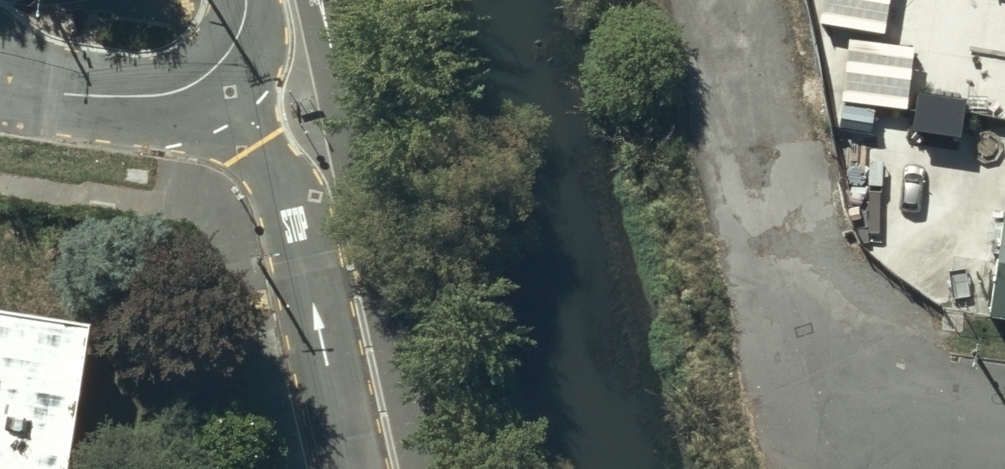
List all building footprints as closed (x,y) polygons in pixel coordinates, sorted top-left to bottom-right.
[(813,19),(884,30),(889,0),(816,0),(813,19)] [(910,40),(847,35),(842,98),(905,103),(910,40)] [(989,320),(1004,322),(1004,217),(989,320)] [(0,320),(0,468),(74,468),(95,335),(0,320)]
